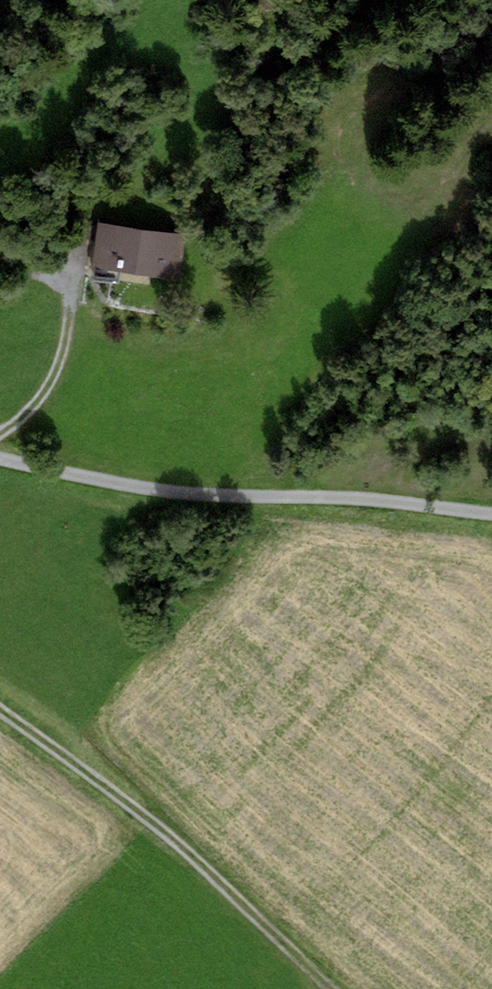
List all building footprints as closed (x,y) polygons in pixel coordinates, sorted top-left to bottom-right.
[(187,229),(98,218),(91,279),(154,286),(155,277),(181,281),(187,229)]
